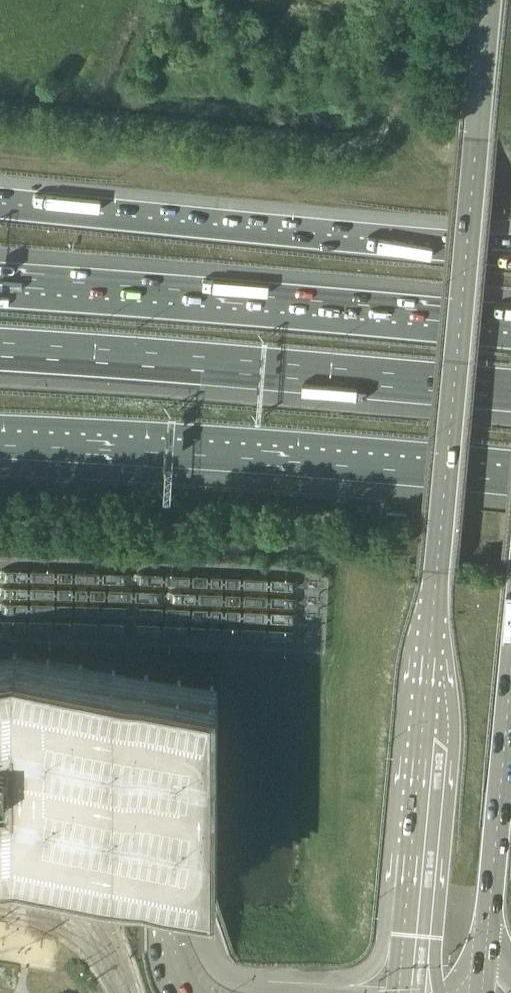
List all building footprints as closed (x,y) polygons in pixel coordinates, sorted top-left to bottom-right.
[(14,863),(218,898),(219,690),(14,657),(0,659),(0,729),(13,726),(12,736),(0,734),(0,762),(10,763),(6,810),(0,811),(0,865),(14,863)]
